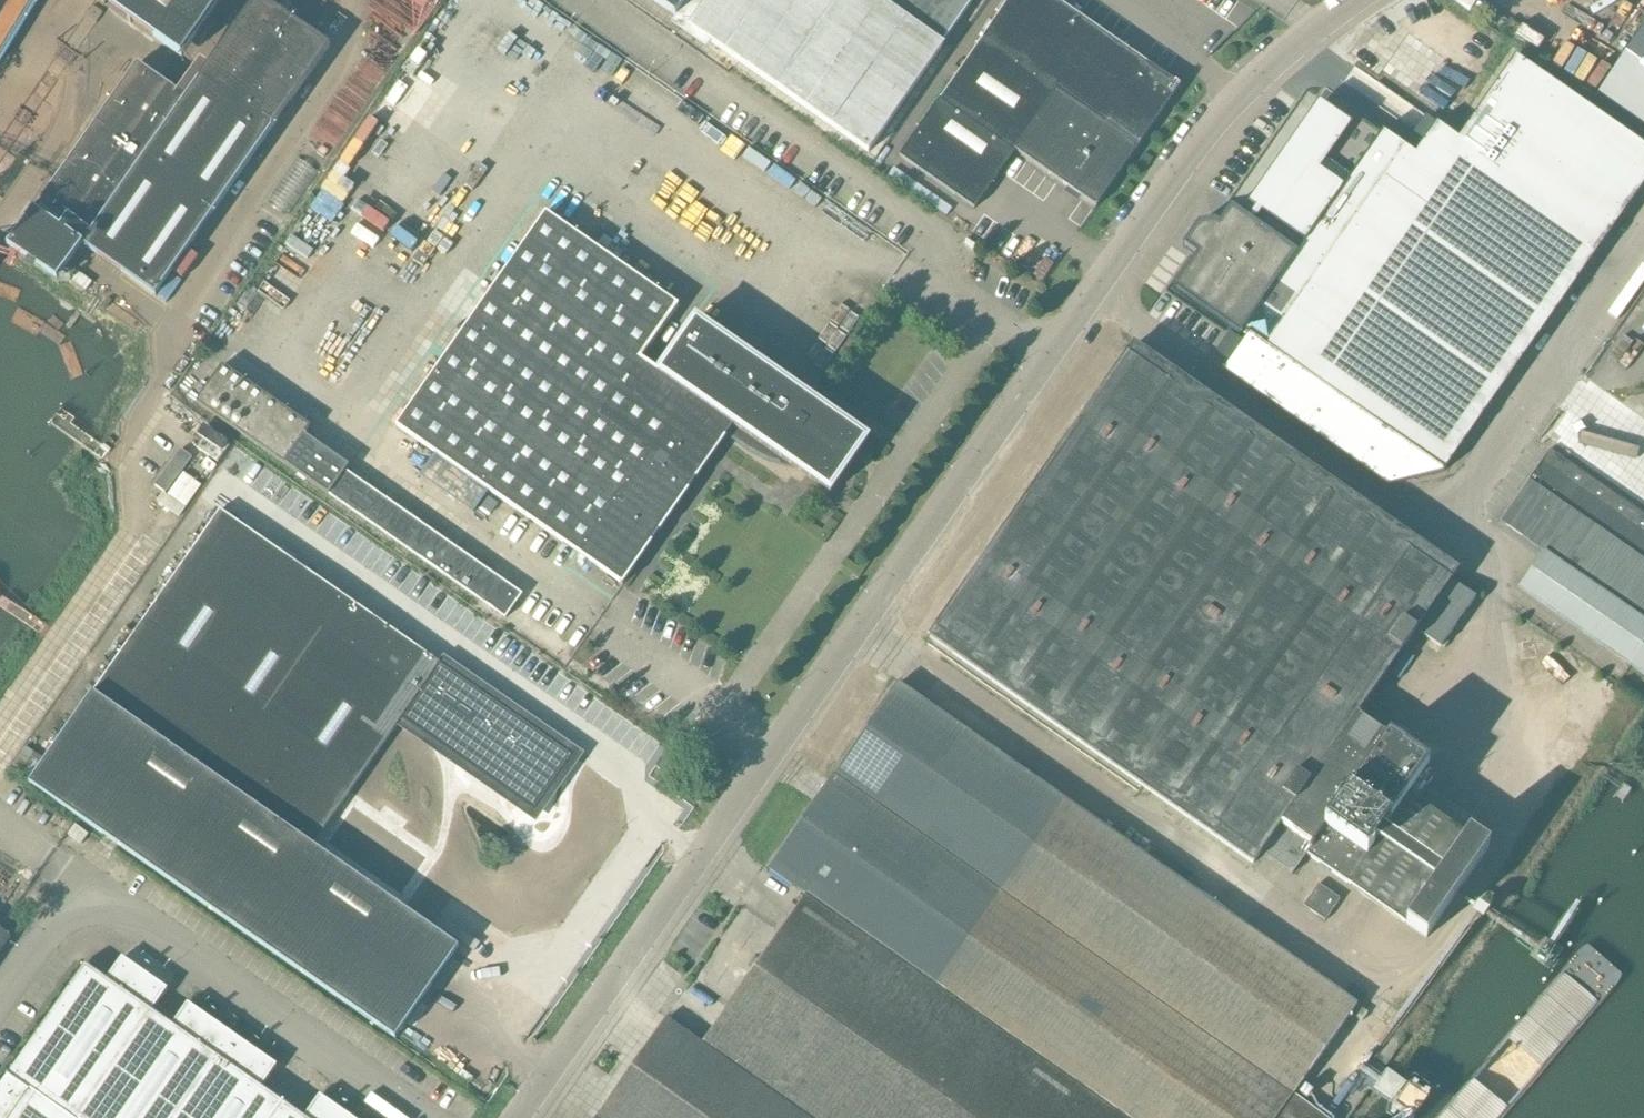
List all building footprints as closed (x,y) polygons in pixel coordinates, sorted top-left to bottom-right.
[(68,233),(84,245),(155,294),(329,46),(263,0),(256,0),(210,66),(200,59),(178,92),(171,87),(68,233)] [(224,0),(97,0),(183,60),(224,0)] [(676,17),(688,0),(651,0),(676,17)] [(689,27),(869,153),(945,45),(942,44),(973,0),(707,0),(689,27)] [(1180,86),(1164,75),(1057,0),(1009,0),(899,157),(974,209),(1015,151),(1096,207),(1180,86)] [(1486,34),(1485,33),(1440,2),(1421,30),(1438,42),(1436,45),(1450,54),(1452,52),(1467,62),(1486,34)] [(1597,94),(1643,126),(1643,26),(1597,94)] [(1173,290),(1240,336),(1244,331),(1248,334),(1241,345),(1238,349),(1236,352),(1223,369),(1223,370),(1388,485),(1393,484),(1444,471),(1643,186),(1643,146),(1516,56),(1458,139),(1437,124),(1415,154),(1334,97),(1333,96),(1325,107),(1319,103),(1248,205),(1254,209),(1247,219),(1231,207),(1219,225),(1215,222),(1198,225),(1183,247),(1189,251),(1192,253),(1197,256),(1173,290)] [(34,209),(8,247),(58,281),(84,245),(68,233),(171,87),(138,64),(36,210),(34,209)] [(396,427),(394,429),(610,575),(621,583),(620,584),(623,585),(653,542),(652,542),(660,531),(660,532),(689,490),(696,479),(697,479),(726,438),(726,437),(726,436),(748,452),(758,457),(762,459),(768,461),(780,465),(792,468),(794,469),(831,494),(869,440),(809,398),(696,320),(660,372),(642,359),(678,306),(546,213),(396,427)] [(1261,854),(1292,876),(1306,855),(1427,938),(1489,849),(1410,793),(1430,765),(1389,737),(1388,737),(1358,716),(1417,631),(1441,648),(1476,598),(1452,581),(1459,571),(1133,344),(928,639),(1254,865),(1261,854)] [(196,403),(198,404),(506,619),(523,594),(346,471),(349,466),(306,435),(311,427),(223,365),(196,403)] [(1550,450),(1500,522),(1543,552),(1518,588),(1643,676),(1643,515),(1550,450)] [(29,784),(396,1039),(459,947),(314,846),(400,723),(402,719),(534,811),(573,756),(220,510),(29,784)] [(899,683),(768,870),(805,896),(703,1043),(666,1017),(596,1117),(1326,1117),(1294,1095),(1358,1004),(899,683)] [(673,779),(683,765),(665,753),(655,767),(673,779)] [(1318,885),(1303,907),(1325,922),(1340,899),(1319,884),(1318,885)] [(11,937),(0,929),(0,952),(11,937)] [(122,957),(107,980),(86,965),(9,1075),(71,1117),(77,1117),(152,1011),(168,989),(122,957)] [(233,1034),(188,1003),(173,1025),(152,1011),(77,1117),(174,1117),(233,1034)] [(283,1102),(262,1087),(277,1065),(233,1034),(174,1117),(272,1117),(283,1102)] [(9,1075),(0,1087),(0,1117),(71,1117),(9,1075)] [(272,1117),(353,1117),(320,1095),(304,1117),(283,1102),(272,1117)]
